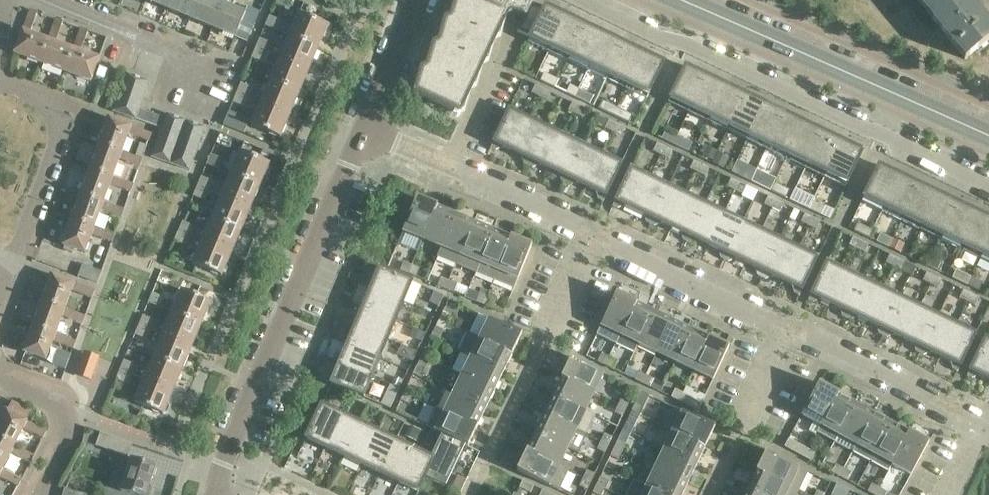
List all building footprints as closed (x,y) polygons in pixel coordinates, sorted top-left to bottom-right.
[(168,9),(172,0),(147,0),(168,9)] [(198,0),(172,0),(168,9),(191,18),(198,0)] [(191,18),(213,27),(224,0),(198,0),(191,18)] [(213,27),(235,37),(247,42),(259,12),(247,7),(245,12),(232,7),(235,0),(224,0),(213,27)] [(531,4),(518,0),(490,0),(488,3),(482,0),(455,0),(451,17),(445,20),(439,42),(433,45),(427,67),(421,69),(415,93),(454,112),(502,11),(507,13),(512,11),(525,15),(525,16),(531,4)] [(967,0),(930,0),(922,7),(964,59),(988,39),(988,26),(967,0)] [(543,8),(531,4),(525,16),(517,32),(550,48),(566,15),(545,5),(543,8)] [(30,9),(25,23),(33,25),(38,12),(30,9)] [(289,36),(317,48),(327,24),(299,13),(293,26),(282,22),(269,16),(265,26),(289,36)] [(566,15),(550,48),(569,57),(585,24),(566,15)] [(63,21),(56,19),(51,32),(58,35),(63,21)] [(605,34),(585,24),(569,57),(589,66),(605,34)] [(89,31),(81,28),(76,41),(83,44),(89,31)] [(40,62),(48,39),(23,30),(14,53),(40,62)] [(605,34),(589,66),(609,76),(624,43),(605,34)] [(317,48),(289,36),(284,49),(272,44),(260,39),(256,48),(280,58),(308,70),(317,48)] [(74,49),(48,39),(40,62),(65,72),(74,49)] [(644,52),(624,43),(609,76),(628,85),(644,52)] [(280,58),(256,48),(252,57),(265,63),(276,67),(270,81),(298,92),(308,70),(280,58)] [(99,58),(74,49),(65,72),(91,81),(99,58)] [(664,62),(644,52),(628,85),(649,95),(664,62)] [(690,108),(706,75),(685,66),(670,98),(690,108)] [(544,72),(540,80),(555,87),(559,79),(544,72)] [(113,111),(149,123),(153,114),(139,109),(149,81),(127,73),(113,111)] [(725,85),(706,75),(690,108),(710,117),(725,85)] [(261,103),(289,115),(298,92),(270,81),(261,103)] [(237,93),(249,98),(253,89),(241,84),(237,93)] [(539,96),(542,88),(535,85),(531,93),(539,96)] [(566,93),(575,97),(578,89),(570,85),(566,93)] [(745,94),(725,85),(710,117),(729,127),(745,94)] [(551,92),(542,88),(539,96),(547,100),(551,92)] [(578,89),(575,97),(590,104),(593,96),(578,89)] [(279,138),(289,115),(261,103),(249,98),(237,93),(233,102),(257,112),(252,126),(279,138)] [(749,136),(764,103),(745,94),(729,127),(749,136)] [(598,108),(613,115),(617,107),(602,100),(598,108)] [(576,114),(580,106),(572,102),(568,110),(576,114)] [(764,103),(749,136),(768,145),(784,113),(764,103)] [(588,110),(580,106),(576,114),(584,118),(588,110)] [(617,107),(613,115),(629,123),(632,115),(617,107)] [(512,151),(528,119),(509,110),(491,148),(496,150),(504,147),(512,151)] [(249,119),(242,116),(229,111),(224,125),(236,130),(243,133),(249,119)] [(788,154),(803,122),(784,113),(768,145),(788,154)] [(171,164),(187,121),(168,114),(166,119),(153,114),(149,123),(163,128),(152,157),(171,164)] [(98,143),(121,151),(131,126),(107,117),(98,143)] [(528,119),(512,151),(522,156),(525,164),(529,166),(547,128),(528,119)] [(613,132),(617,124),(609,120),(605,128),(613,132)] [(205,128),(187,121),(171,164),(190,171),(205,128)] [(807,164),(823,131),(803,122),(788,154),(807,164)] [(624,127),(617,124),(613,132),(621,135),(624,127)] [(151,133),(137,128),(135,136),(148,141),(151,133)] [(541,165),(550,169),(565,136),(547,128),(529,166),(533,167),(541,165)] [(662,138),(673,144),(677,136),(666,130),(662,138)] [(842,141),(823,131),(807,164),(827,173),(842,141)] [(562,181),(565,184),(583,145),(565,136),(550,169),(559,173),(562,181)] [(677,136),(673,144),(688,151),(692,143),(677,136)] [(863,150),(842,141),(827,173),(847,183),(863,150)] [(98,143),(89,168),(112,177),(121,151),(98,143)] [(661,154),(664,146),(657,143),(653,151),(661,154)] [(578,182),(587,187),(602,154),(583,145),(565,184),(570,185),(578,182)] [(673,150),(664,146),(661,154),(669,158),(673,150)] [(707,146),(702,155),(712,160),(717,150),(707,146)] [(232,171),(260,183),(269,163),(241,152),(232,171)] [(717,152),(712,162),(724,168),(729,158),(717,152)] [(139,166),(142,158),(128,153),(125,161),(139,166)] [(622,163),(602,154),(587,187),(596,191),(598,199),(603,202),(622,163)] [(211,155),(207,165),(219,170),(223,160),(211,155)] [(698,172),(702,164),(694,160),(690,168),(698,172)] [(737,160),(731,172),(751,181),(756,169),(737,160)] [(709,168),(702,164),(698,172),(706,176),(709,168)] [(884,207),(899,174),(879,165),(863,197),(884,207)] [(112,177),(89,168),(80,193),(103,202),(109,185),(116,187),(130,192),(132,184),(119,180),(112,177)] [(634,209),(650,177),(631,168),(615,200),(612,206),(618,208),(626,205),(634,209)] [(756,169),(751,181),(770,190),(776,178),(757,169),(756,169)] [(252,203),(260,183),(232,171),(225,188),(224,191),(252,203)] [(919,184),(899,174),(884,207),(903,216),(919,184)] [(668,186),(650,177),(634,209),(644,214),(647,222),(650,224),(668,186)] [(215,211),(244,223),(252,203),(224,191),(225,188),(214,183),(201,178),(198,187),(210,192),(222,197),(215,211)] [(735,190),(739,182),(731,178),(727,186),(735,190)] [(747,186),(739,182),(735,190),(743,194),(747,186)] [(774,182),(771,190),(786,198),(789,190),(774,182)] [(919,184),(903,216),(923,226),(938,193),(919,184)] [(687,195),(668,186),(650,224),(655,226),(663,223),(672,227),(687,195)] [(210,192),(198,187),(193,196),(206,202),(210,192)] [(790,200),(808,209),(809,209),(813,201),(815,197),(796,188),(790,200)] [(103,202),(80,193),(70,219),(94,227),(103,202)] [(958,202),(938,193),(923,226),(942,235),(958,202)] [(687,195),(672,227),(681,232),(684,240),(687,242),(705,204),(687,195)] [(772,208),(776,200),(768,196),(764,204),(772,208)] [(423,239),(437,206),(417,197),(403,231),(423,239)] [(784,203),(776,200),(772,208),(780,211),(784,203)] [(813,201),(809,209),(820,215),(825,206),(813,201)] [(978,212),(958,202),(942,235),(962,244),(978,212)] [(724,212),(705,204),(687,242),(691,243),(699,240),(709,245),(724,212)] [(107,212),(121,217),(123,210),(110,205),(107,212)] [(441,247),(455,214),(437,206),(423,239),(441,247)] [(244,223),(215,211),(207,231),(235,243),(244,223)] [(743,221),(724,212),(709,245),(718,249),(721,257),(724,260),(743,221)] [(962,244),(982,254),(988,239),(988,217),(978,212),(962,244)] [(455,214),(441,247),(460,255),(474,221),(455,214)] [(809,225),(813,217),(805,214),(801,222),(809,225)] [(820,221),(813,217),(809,225),(817,229),(820,221)] [(85,253),(94,227),(70,219),(61,244),(85,253)] [(456,265),(475,273),(493,229),(474,221),(460,255),(456,265)] [(737,258),(746,263),(761,230),(743,221),(724,260),(729,261),(737,258)] [(858,222),(854,230),(869,238),(873,230),(858,222)] [(227,263),(235,243),(207,231),(207,232),(183,223),(174,241),(227,263)] [(493,229),(475,273),(494,281),(512,237),(493,229)] [(98,237),(112,242),(114,235),(101,230),(98,237)] [(758,275),(761,277),(780,239),(761,230),(746,263),(756,267),(758,275)] [(888,247),(892,240),(880,234),(877,242),(888,247)] [(532,245),(512,237),(494,281),(514,289),(532,245)] [(857,248),(861,240),(853,237),(849,245),(857,248)] [(892,240),(888,247),(900,252),(904,243),(893,238),(892,240)] [(774,276),(783,281),(798,248),(780,239),(761,277),(766,279),(774,276)] [(869,244),(861,240),(857,248),(865,252),(869,244)] [(818,257),(798,248),(783,281),(791,285),(794,293),(798,295),(799,295),(818,257)] [(894,266),(898,258),(890,254),(886,262),(894,266)] [(905,262),(898,258),(894,266),(902,270),(905,262)] [(931,258),(928,265),(937,270),(941,262),(931,258)] [(400,270),(408,273),(412,265),(404,262),(400,270)] [(830,303),(846,271),(827,262),(808,300),(809,300),(813,302),(821,299),(830,303)] [(83,265),(78,277),(97,283),(101,272),(83,265)] [(412,265),(408,273),(416,277),(420,268),(412,265)] [(371,288),(404,302),(412,282),(379,268),(371,288)] [(952,277),(967,284),(971,277),(956,269),(952,277)] [(846,318),(865,280),(846,271),(830,303),(840,308),(843,316),(846,318)] [(931,283),(934,275),(927,272),(923,280),(931,283)] [(41,300),(64,309),(74,283),(51,275),(41,300)] [(942,279),(934,275),(931,283),(939,287),(942,279)] [(971,277),(967,284),(979,290),(982,283),(971,277)] [(438,286),(446,289),(449,281),(441,278),(438,286)] [(859,316),(867,321),(883,289),(865,280),(846,318),(851,319),(859,316)] [(449,281),(446,289),(454,292),(457,284),(449,281)] [(92,298),(94,290),(80,285),(77,293),(92,298)] [(404,302),(371,288),(363,307),(396,321),(404,302)] [(901,297),(883,289),(867,321),(877,325),(880,333),(883,336),(901,297)] [(968,301),(971,293),(964,289),(960,297),(968,301)] [(173,313),(201,325),(210,302),(182,291),(173,313)] [(433,291),(429,302),(438,306),(443,295),(433,291)] [(153,293),(149,303),(161,308),(165,298),(153,293)] [(476,301),(484,305),(487,297),(479,293),(476,301)] [(620,335),(636,302),(616,293),(601,325),(620,335)] [(979,297),(971,293),(968,301),(975,305),(979,297)] [(487,297),(484,305),(492,308),(495,300),(487,297)] [(920,306),(901,297),(883,336),(887,337),(895,334),(904,338),(920,306)] [(41,300),(32,326),(55,334),(55,333),(64,309),(41,300)] [(634,353),(639,344),(654,311),(636,302),(620,335),(616,344),(634,353)] [(920,306),(904,338),(914,343),(916,351),(920,353),(938,315),(920,306)] [(396,321),(363,307),(355,326),(388,339),(396,321)] [(82,324),(85,316),(71,311),(68,318),(82,324)] [(443,311),(440,319),(447,322),(451,315),(443,311)] [(673,320),(654,311),(639,344),(657,352),(673,320)] [(164,334),(163,335),(191,347),(201,325),(173,313),(167,326),(143,315),(139,325),(152,331),(152,330),(164,334)] [(957,324),(938,315),(920,353),(924,355),(932,352),(941,356),(957,324)] [(447,322),(440,319),(436,326),(444,330),(447,322)] [(480,338),(513,354),(522,334),(489,319),(480,338)] [(676,361),(691,329),(673,320),(657,352),(676,361)] [(976,333),(957,324),(941,356),(950,360),(953,369),(958,371),(960,366),(976,333)] [(148,340),(152,331),(139,325),(135,334),(148,340)] [(55,334),(32,326),(23,351),(46,360),(53,341),(59,344),(73,349),(76,341),(62,336),(55,333),(55,334)] [(347,344),(380,358),(388,339),(355,326),(347,344)] [(412,328),(409,336),(421,341),(424,333),(412,328)] [(694,370),(709,337),(691,329),(676,361),(694,370)] [(513,354),(480,338),(467,332),(458,350),(471,357),(504,372),(513,354)] [(191,347),(163,335),(153,359),(181,371),(191,347)] [(729,347),(709,337),(694,370),(713,379),(729,347)] [(988,378),(988,339),(985,337),(967,376),(972,378),(980,375),(988,379),(988,378)] [(372,377),(380,358),(347,344),(339,363),(372,377)] [(412,361),(417,351),(401,344),(396,354),(412,361)] [(426,348),(422,356),(430,359),(434,352),(426,348)] [(58,349),(53,364),(65,368),(70,353),(58,349)] [(85,353),(77,374),(91,379),(99,358),(85,353)] [(598,362),(606,365),(609,357),(602,354),(598,362)] [(430,359),(422,356),(418,363),(426,367),(430,359)] [(462,375),(495,390),(504,372),(471,357),(462,375)] [(609,357),(606,365),(614,369),(617,361),(609,357)] [(561,377),(594,393),(603,373),(571,358),(561,377)] [(181,371),(153,359),(148,370),(137,366),(124,360),(120,370),(133,375),(144,380),(172,392),(181,371)] [(364,397),(372,377),(339,363),(331,383),(364,397)] [(129,384),(133,375),(120,370),(116,379),(129,384)] [(635,379),(642,383),(646,375),(639,371),(635,379)] [(462,375),(454,393),(486,409),(495,390),(462,375)] [(646,375),(642,383),(650,387),(654,379),(646,375)] [(594,393),(561,377),(553,396),(585,411),(594,393)] [(163,414),(172,392),(144,380),(135,403),(163,414)] [(821,425),(838,393),(819,383),(802,414),(814,421),(810,429),(816,432),(820,424),(821,425)] [(390,384),(380,404),(390,408),(399,388),(390,384)] [(408,385),(404,392),(412,396),(416,388),(408,385)] [(672,397),(679,401),(683,393),(676,389),(672,397)] [(412,396),(404,392),(401,400),(409,404),(412,396)] [(445,412),(477,427),(486,409),(454,393),(445,412)] [(683,393),(679,401),(687,404),(698,410),(702,402),(691,396),(683,393)] [(835,442),(856,403),(838,393),(821,425),(817,432),(835,442)] [(594,415),(585,411),(553,396),(544,414),(576,430),(586,434),(594,415)] [(619,404),(627,408),(630,400),(622,397),(619,404)] [(0,421),(0,438),(14,445),(23,428),(43,439),(47,432),(26,421),(31,411),(13,401),(8,411),(6,410),(0,421)] [(636,403),(632,411),(640,415),(644,407),(636,403)] [(874,413),(856,403),(835,442),(853,451),(874,413)] [(623,416),(627,408),(619,404),(615,412),(623,416)] [(325,447),(341,415),(321,405),(306,438),(325,447)] [(673,431),(706,446),(715,427),(672,406),(663,426),(673,431)] [(640,415),(632,411),(628,419),(636,422),(640,415)] [(435,431),(443,435),(444,434),(464,444),(464,445),(468,447),(477,427),(445,412),(435,431)] [(853,451),(871,461),(892,422),(874,413),(853,451)] [(576,430),(544,414),(535,432),(568,448),(576,430)] [(325,447),(343,456),(359,424),(341,415),(325,447)] [(892,422),(871,461),(889,471),(893,464),(910,432),(892,422)] [(362,465),(378,432),(359,424),(343,456),(362,465)] [(410,425),(405,435),(417,441),(422,431),(410,425)] [(706,446),(673,431),(665,449),(697,465),(706,446)] [(133,444),(101,432),(96,445),(128,457),(133,444)] [(380,474),(396,441),(378,432),(362,465),(380,474)] [(559,466),(568,448),(535,432),(526,451),(559,466)] [(929,443),(910,432),(893,464),(912,474),(929,443)] [(426,475),(445,484),(464,445),(464,444),(444,434),(443,435),(432,459),(433,459),(426,475)] [(601,441),(609,445),(613,437),(605,434),(601,441)] [(2,469),(11,453),(30,463),(34,456),(14,445),(0,438),(0,468),(2,469)] [(784,446),(804,456),(808,449),(789,438),(784,446)] [(618,440),(614,448),(622,451),(626,444),(618,440)] [(396,441),(380,474),(399,483),(415,450),(396,441)] [(605,453),(609,445),(601,441),(597,449),(605,453)] [(622,451),(614,448),(611,455),(619,459),(622,451)] [(697,465),(665,449),(656,468),(688,483),(697,465)] [(808,449),(804,456),(811,460),(815,453),(808,449)] [(418,492),(426,475),(433,459),(432,459),(415,450),(399,483),(418,492)] [(559,467),(559,466),(526,451),(517,470),(559,490),(568,471),(559,467)] [(757,470),(798,490),(808,471),(766,451),(757,470)] [(148,486),(155,466),(132,459),(122,491),(134,494),(145,494),(146,494),(148,494),(151,487),(148,486)] [(832,472),(840,476),(844,468),(836,464),(832,472)] [(18,487),(22,480),(2,469),(0,468),(0,477),(18,487)] [(647,486),(666,494),(683,494),(688,483),(656,468),(647,486)] [(844,468),(840,476),(847,480),(851,472),(844,468)] [(583,478),(591,482),(595,474),(587,470),(583,478)] [(798,490),(757,470),(748,489),(761,494),(796,494),(798,490)] [(458,476),(454,486),(460,489),(465,479),(458,476)] [(600,477),(597,484),(605,488),(608,481),(600,477)] [(588,490),(591,482),(583,478),(580,486),(588,490)] [(522,480),(519,487),(530,492),(533,485),(522,480)] [(875,494),(876,494),(880,488),(872,483),(868,491),(875,494)] [(597,484),(593,492),(599,494),(601,494),(605,488),(597,484)] [(647,486),(643,494),(666,494),(647,486)]
